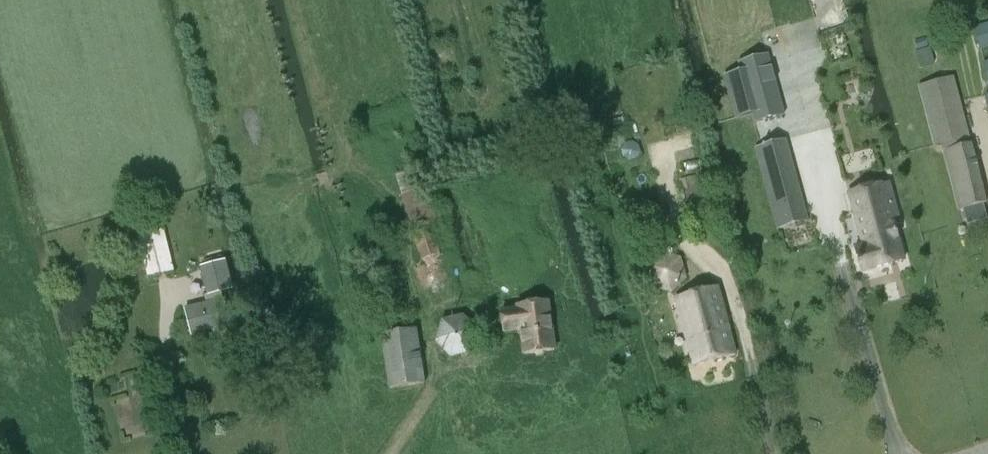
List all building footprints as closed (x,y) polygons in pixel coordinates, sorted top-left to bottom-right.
[(987,46),(987,23),(974,26),(980,48),(987,46)] [(925,38),(915,41),(917,49),(928,46),(925,38)] [(739,72),(724,76),(736,118),(746,115),(751,114),(753,123),(784,115),(768,55),(737,63),(739,72)] [(959,210),(987,203),(953,77),(919,86),(935,145),(942,144),(959,210)] [(786,139),(755,148),(778,230),(809,222),(786,139)] [(420,168),(396,175),(397,179),(402,196),(427,188),(420,168)] [(694,176),(681,180),(692,220),(717,213),(706,173),(694,176)] [(889,182),(849,193),(863,245),(854,248),(861,272),(904,260),(895,226),(901,224),(889,182)] [(429,283),(451,276),(444,253),(441,254),(431,221),(436,220),(427,188),(402,196),(429,283)] [(175,274),(163,227),(143,231),(149,253),(155,279),(175,274)] [(221,292),(233,289),(226,261),(201,267),(210,303),(185,309),(192,335),(230,326),(221,292)] [(694,366),(735,355),(717,289),(676,300),(694,366)] [(537,360),(543,359),(544,355),(554,354),(546,305),(517,310),(518,314),(500,317),(503,336),(521,333),(525,359),(535,357),(537,360)] [(451,358),(472,353),(478,333),(464,317),(443,322),(436,342),(451,358)] [(390,389),(425,384),(416,329),(382,334),(390,389)]
